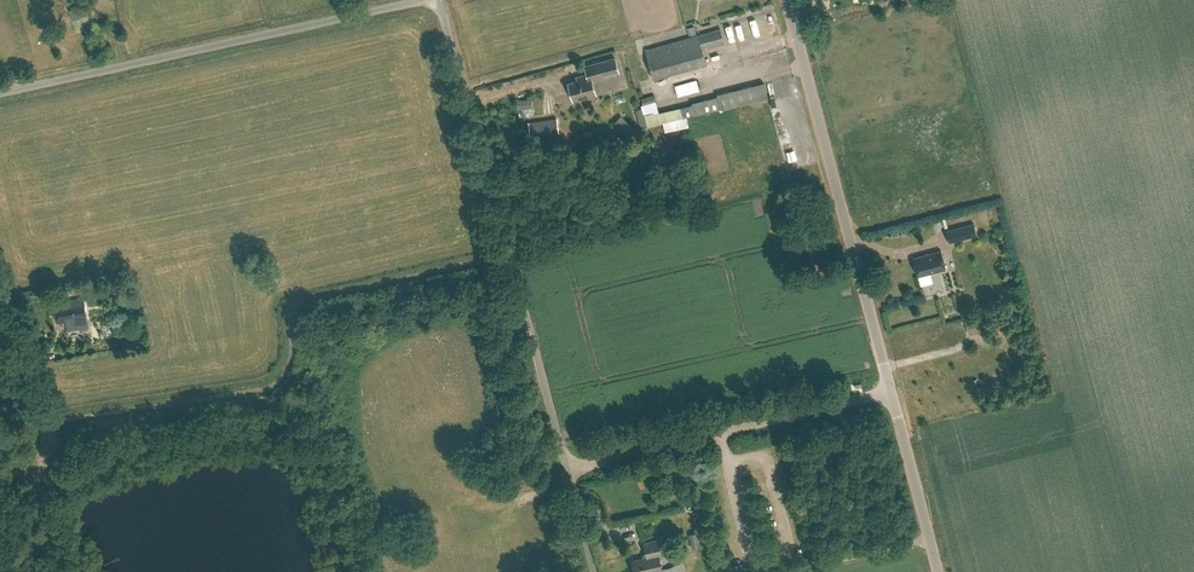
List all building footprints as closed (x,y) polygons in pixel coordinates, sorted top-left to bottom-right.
[(654,78),(707,64),(703,49),(724,43),(720,29),(699,35),(646,50),(654,78)] [(592,79),(619,72),(616,58),(600,62),(584,67),(586,75),(577,77),(578,80),(569,83),(574,100),(596,94),(592,79)] [(676,83),(679,93),(703,88),(701,77),(676,83)] [(718,98),(721,108),(722,110),(769,98),(765,82),(718,94),(718,98)] [(641,98),(643,104),(655,101),(654,95),(641,98)] [(657,124),(700,114),(721,108),(718,98),(697,103),(654,113),(645,115),(648,125),(657,124)] [(518,109),(532,107),(531,99),(517,101),(518,109)] [(635,109),(641,128),(647,126),(641,107),(635,109)] [(615,122),(628,135),(634,129),(622,116),(615,122)] [(560,133),(558,118),(528,122),(531,137),(560,133)] [(222,228),(234,243),(243,236),(231,221),(222,228)] [(975,223),(947,230),(950,242),(978,235),(975,223)] [(919,277),(947,269),(942,251),(914,258),(919,277)] [(82,327),(89,326),(85,298),(71,300),(71,303),(56,306),(59,322),(67,321),(67,323),(81,321),(82,327)] [(969,334),(980,331),(977,319),(965,322),(969,334)] [(678,471),(670,473),(673,484),(681,482),(678,471)] [(693,550),(700,548),(697,534),(690,535),(693,550)] [(661,559),(663,559),(659,541),(644,544),(647,558),(633,561),(635,571),(664,571),(661,559)]
